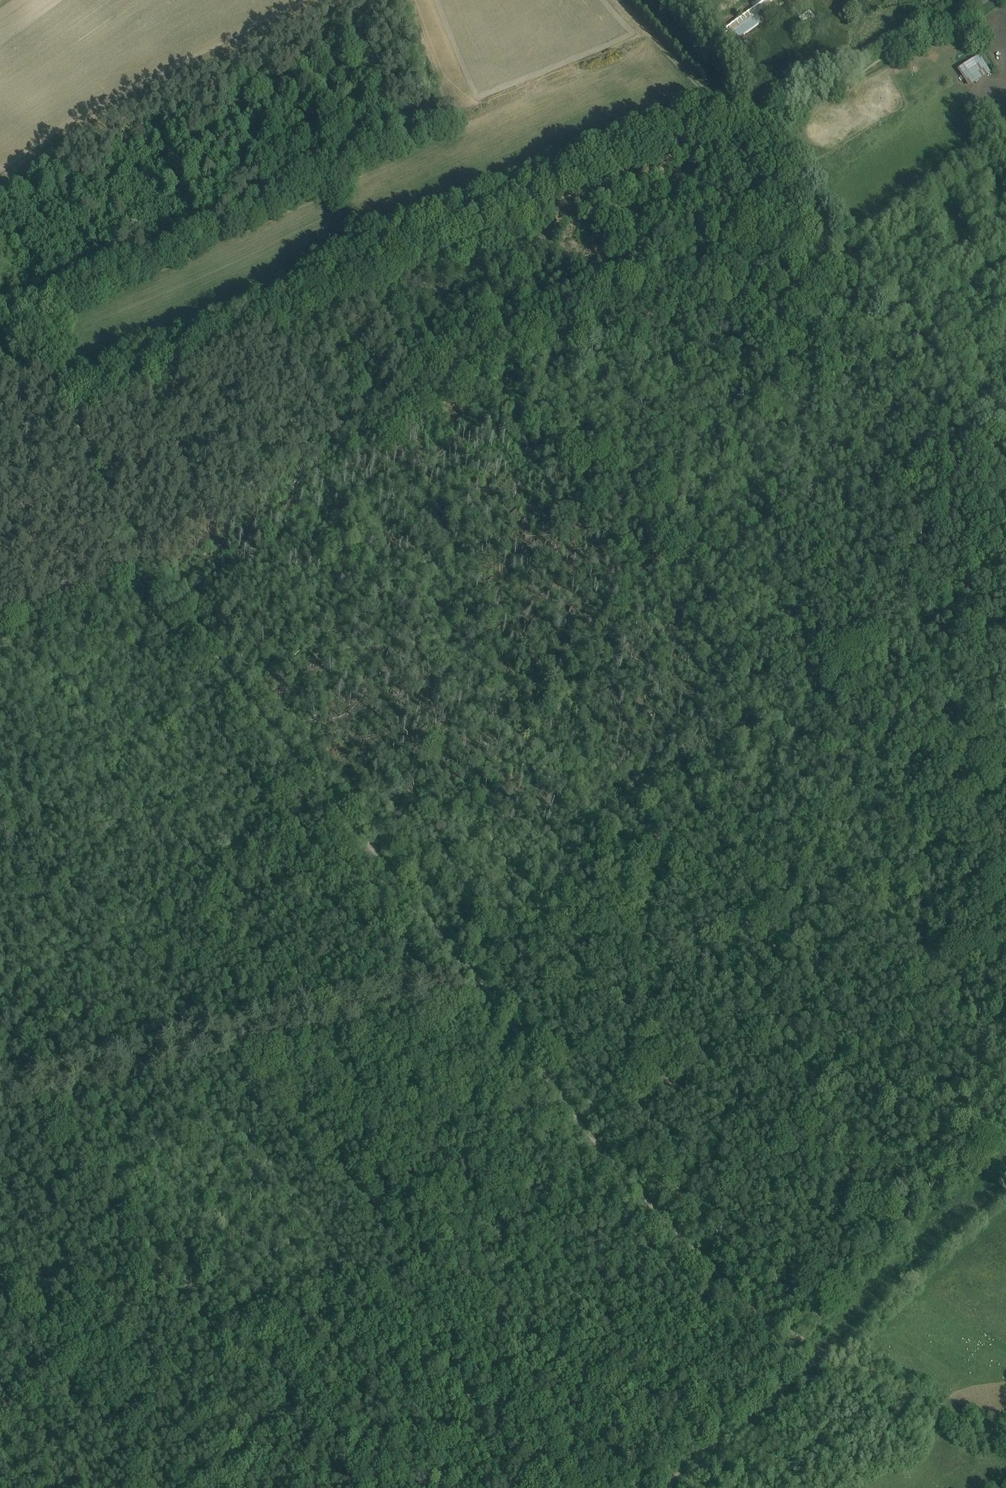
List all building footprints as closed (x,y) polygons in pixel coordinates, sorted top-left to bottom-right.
[(728,36),(734,32),(729,25),(752,9),(749,5),(720,25),(728,36)] [(730,24),(734,31),(758,17),(753,10),(730,24)] [(980,55),(958,68),(969,85),(991,71),(980,55)]
